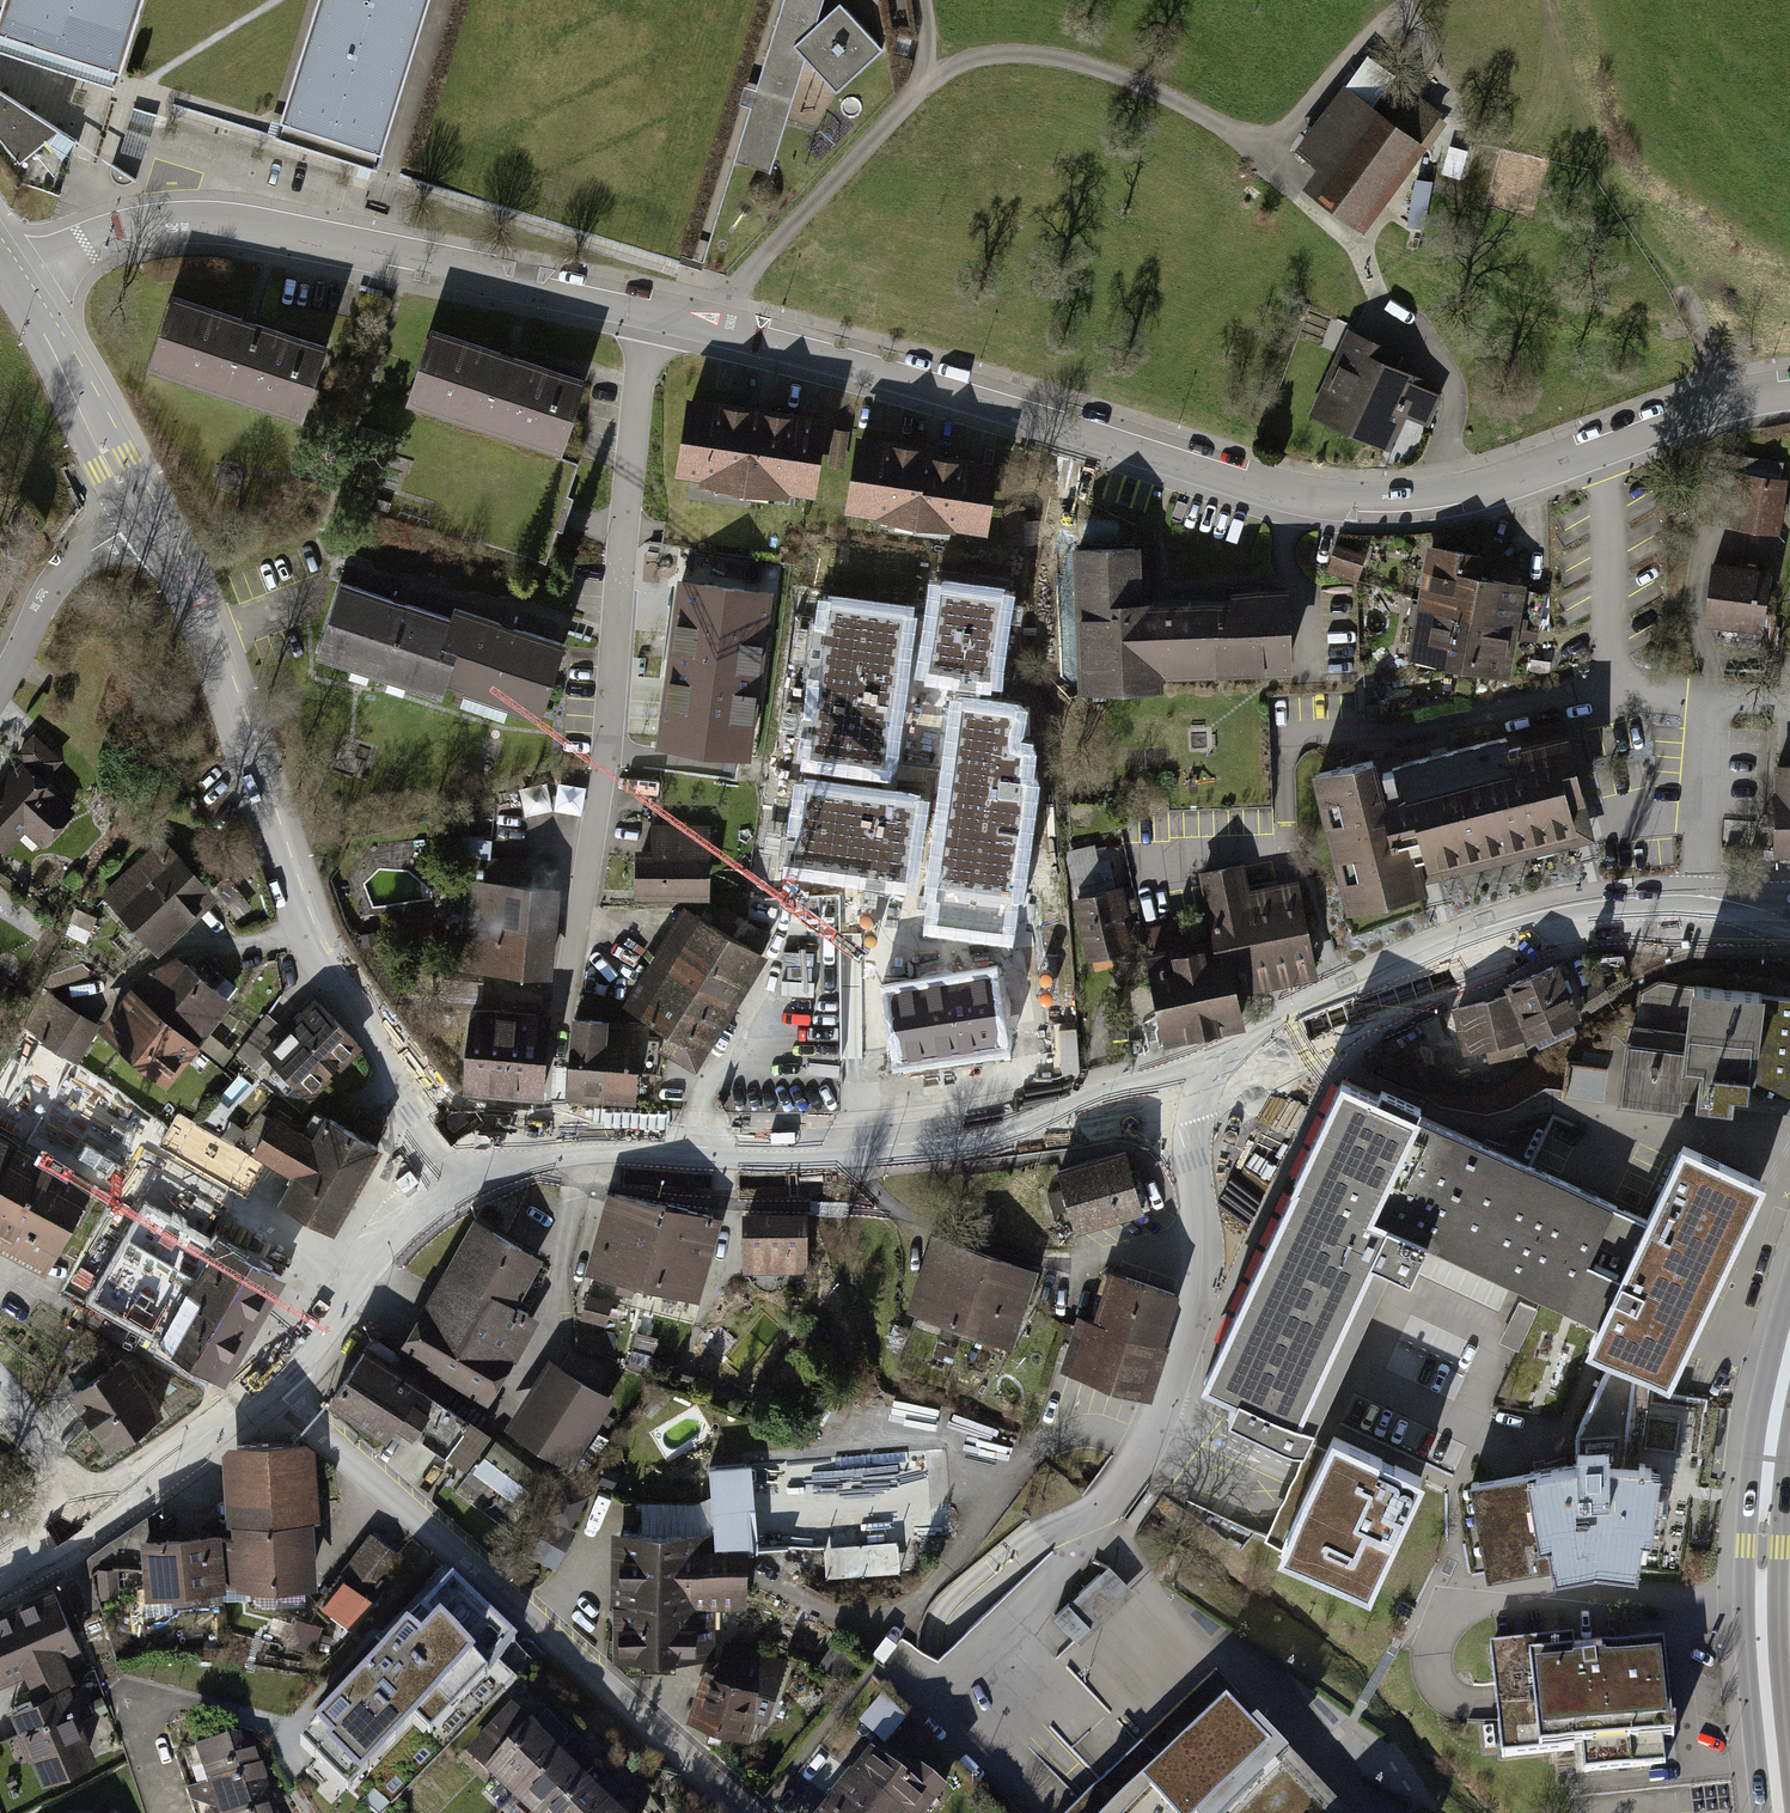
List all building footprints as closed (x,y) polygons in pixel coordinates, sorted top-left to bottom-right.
[(0,9),(0,37),(118,72),(139,0),(3,0),(0,9)] [(279,121),(379,152),(427,0),(317,0),(279,121)] [(732,162),(770,173),(784,129),(805,59),(836,92),(848,82),(883,49),(839,3),(816,24),(823,0),(783,0),(732,162)] [(1304,183),(1361,227),(1426,144),(1346,82),(1296,146),(1318,164),(1304,183)] [(16,163),(55,131),(0,95),(0,141),(16,163)] [(325,339),(170,292),(146,373),(301,420),(325,339)] [(427,331),(406,399),(563,446),(583,378),(427,331)] [(1344,342),(1310,416),(1406,460),(1440,385),(1344,342)] [(821,420),(685,396),(670,481),(807,505),(821,420)] [(990,464),(856,435),(840,509),(973,538),(990,464)] [(1784,477),(1733,470),(1725,524),(1777,532),(1784,477)] [(1077,546),(1083,683),(1294,674),(1290,582),(1232,585),(1233,598),(1147,601),(1145,543),(1077,546)] [(1428,543),(1415,606),(1472,618),(1481,576),(1485,555),(1428,543)] [(1766,567),(1708,560),(1700,624),(1758,631),(1766,567)] [(774,587),(679,574),(655,741),(751,754),(774,587)] [(1526,585),(1481,576),(1472,618),(1517,627),(1526,585)] [(439,693),(443,684),(455,652),(438,646),(449,616),(424,607),(334,577),(310,649),(439,693)] [(1009,597),(937,586),(923,677),(995,688),(1009,597)] [(911,614),(825,602),(804,763),(889,775),(911,614)] [(455,652),(443,684),(537,717),(562,644),(452,606),(449,616),(438,646),(455,652)] [(1405,655),(1462,667),(1472,618),(1415,606),(1405,655)] [(1507,676),(1517,627),(1472,618),(1462,667),(1497,674),(1507,676)] [(1023,711),(957,702),(930,899),(933,899),(929,929),(1008,940),(1014,896),(1019,896),(1034,791),(1028,791),(1034,749),(1018,747),(1023,711)] [(1507,760),(1533,852),(1597,834),(1563,716),(1499,734),(1507,760)] [(0,773),(0,838),(17,823),(36,845),(70,816),(44,785),(66,765),(41,737),(0,773)] [(1414,867),(1393,793),(1381,751),(1368,755),(1309,772),(1348,909),(1420,888),(1414,867)] [(1507,760),(1393,793),(1414,867),(1454,856),(1459,873),(1533,852),(1507,760)] [(1779,853),(1789,853),(1789,764),(1780,764),(1779,853)] [(526,783),(525,809),(585,812),(586,785),(526,783)] [(921,801),(802,784),(790,870),(908,887),(921,801)] [(702,824),(648,825),(649,847),(633,848),(634,899),(704,898),(702,824)] [(164,836),(101,891),(156,954),(219,899),(164,836)] [(460,860),(454,968),(549,974),(555,865),(460,860)] [(1233,948),(1242,991),(1319,977),(1302,880),(1253,888),(1248,861),(1199,869),(1213,943),(1214,952),(1233,948)] [(1071,898),(1086,958),(1127,948),(1113,888),(1071,898)] [(685,904),(620,1000),(699,1054),(765,958),(685,904)] [(1247,1018),(1242,991),(1233,948),(1214,952),(1213,943),(1153,955),(1168,1034),(1247,1018)] [(1502,981),(1506,990),(1525,1034),(1579,1010),(1556,957),(1502,981)] [(169,958),(135,993),(192,1049),(226,1013),(169,958)] [(983,969),(877,985),(889,1062),(995,1046),(983,969)] [(1525,1034),(1506,990),(1450,1004),(1461,1049),(1483,1044),(1487,1059),(1526,1049),(1522,1034),(1525,1034)] [(135,993),(100,1028),(158,1084),(192,1049),(135,993)] [(58,999),(36,1035),(72,1057),(94,1022),(58,999)] [(316,1000),(263,1047),(307,1097),(360,1050),(316,1000)] [(547,1010),(465,1006),(460,1097),(542,1101),(547,1010)] [(565,1094),(598,1096),(602,1037),(570,1034),(565,1094)] [(598,1096),(631,1099),(635,1039),(602,1037),(598,1096)] [(1609,1055),(1564,1054),(1564,1096),(1609,1097),(1609,1055)] [(1596,1306),(1642,1211),(1414,1105),(1421,1090),(1346,1055),(1206,1353),(1238,1368),(1229,1388),(1309,1425),(1318,1406),(1391,1251),(1410,1260),(1419,1242),(1425,1227),(1596,1306)] [(179,1107),(157,1140),(249,1201),(271,1167),(179,1107)] [(275,1116),(255,1148),(292,1171),(275,1199),(329,1233),(380,1150),(328,1118),(314,1140),(275,1116)] [(1764,1162),(1684,1123),(1642,1211),(1596,1306),(1589,1319),(1618,1333),(1637,1342),(1669,1358),(1764,1162)] [(43,1263),(83,1177),(0,1139),(0,1243),(43,1263)] [(1116,1152),(1054,1165),(1068,1232),(1131,1218),(1116,1152)] [(663,1205),(606,1192),(588,1272),(645,1285),(663,1205)] [(719,1217),(663,1205),(645,1285),(702,1298),(719,1217)] [(144,1207),(91,1304),(224,1377),(278,1281),(144,1207)] [(803,1212),(741,1212),(740,1273),(802,1274),(803,1212)] [(472,1225),(396,1351),(488,1406),(541,1318),(518,1304),(541,1267),(472,1225)] [(984,1255),(930,1239),(907,1315),(961,1331),(984,1255)] [(1038,1271),(984,1255),(961,1331),(1015,1347),(1038,1271)] [(1078,1319),(1059,1373),(1151,1404),(1177,1296),(1110,1270),(1091,1323),(1078,1319)] [(1609,1455),(1623,1459),(1637,1342),(1618,1333),(1575,1426),(1609,1427),(1609,1455)] [(420,1388),(362,1351),(326,1408),(386,1446),(397,1428),(463,1469),(487,1430),(420,1388)] [(122,1358),(75,1389),(114,1450),(162,1419),(122,1358)] [(547,1360),(503,1429),(571,1472),(615,1403),(547,1360)] [(1425,1457),(1332,1414),(1278,1529),(1371,1572),(1425,1457)] [(1520,1466),(1465,1477),(1481,1566),(1541,1556),(1546,1565),(1627,1561),(1629,1534),(1662,1539),(1670,1473),(1623,1459),(1609,1455),(1609,1427),(1575,1426),(1571,1460),(1520,1466)] [(488,1441),(476,1476),(516,1490),(528,1454),(488,1441)] [(226,1445),(229,1518),(311,1515),(308,1442),(226,1445)] [(942,1449),(708,1465),(713,1556),(822,1548),(825,1583),(902,1578),(899,1543),(948,1540),(942,1449)] [(229,1518),(232,1591),(314,1588),(311,1515),(229,1518)] [(346,1565),(363,1577),(390,1540),(373,1528),(346,1565)] [(657,1531),(608,1533),(612,1662),(681,1659),(679,1611),(744,1609),(742,1557),(658,1560),(657,1531)] [(219,1534),(138,1540),(142,1600),(223,1595),(219,1534)] [(343,1572),(322,1604),(350,1623),(371,1591),(343,1572)] [(0,1607),(0,1684),(3,1691),(80,1656),(48,1586),(0,1607)] [(450,1590),(303,1747),(369,1808),(516,1651),(512,1648),(450,1590)] [(195,1636),(174,1640),(177,1654),(197,1651),(195,1636)] [(1573,1642),(1489,1648),(1495,1725),(1476,1726),(1478,1754),(1494,1753),(1495,1758),(1570,1753),(1571,1771),(1667,1764),(1659,1652),(1574,1658),(1573,1642)] [(702,1674),(688,1720),(749,1738),(762,1695),(772,1698),(783,1663),(722,1645),(713,1677),(702,1674)] [(62,1685),(5,1709),(36,1781),(93,1756),(62,1685)] [(1079,1812),(1335,1812),(1215,1686),(1079,1812)] [(882,1691),(860,1717),(886,1738),(908,1712),(882,1691)] [(537,1740),(507,1709),(460,1756),(491,1787),(537,1740)] [(184,1753),(196,1789),(264,1766),(252,1731),(184,1753)] [(537,1740),(491,1787),(518,1812),(526,1812),(568,1770),(537,1740)] [(846,1783),(886,1812),(924,1812),(932,1802),(869,1755),(846,1783)] [(204,1812),(243,1812),(276,1802),(264,1766),(196,1789),(204,1812)] [(568,1770),(526,1812),(587,1812),(599,1800),(568,1770)] [(824,1810),(827,1812),(886,1812),(846,1783),(824,1810)] [(599,1800),(587,1812),(612,1812),(599,1800)] [(276,1802),(243,1812),(279,1812),(276,1802)]
